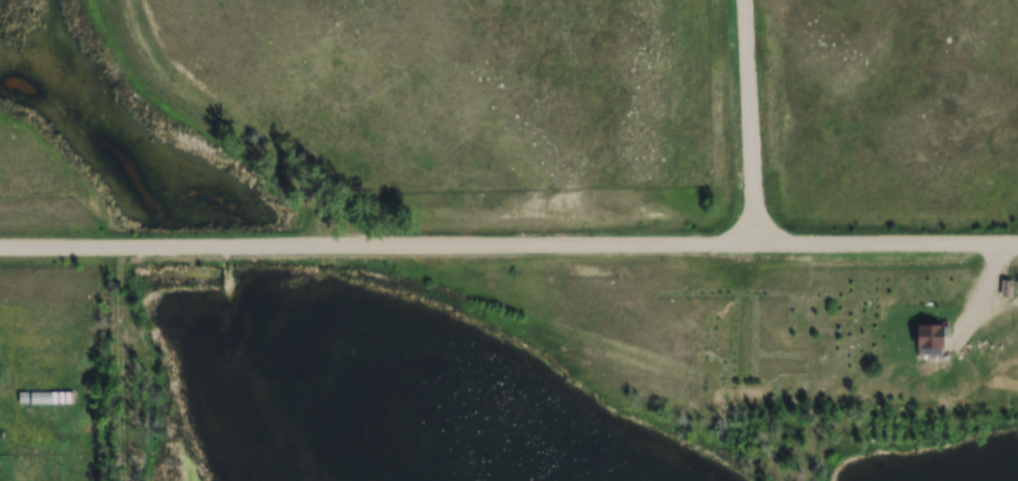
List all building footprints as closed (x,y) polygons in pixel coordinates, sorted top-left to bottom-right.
[(943,327),(916,327),(916,358),(943,358),(943,327)] [(29,393),(19,393),(19,405),(72,405),(72,393),(29,393)]
